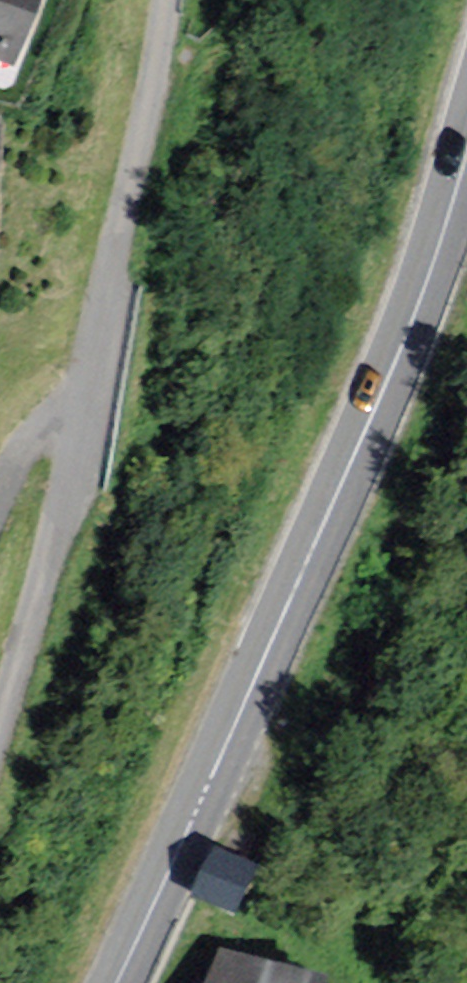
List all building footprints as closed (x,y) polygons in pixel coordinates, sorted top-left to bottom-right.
[(35,0),(0,0),(0,57),(13,61),(35,0)] [(252,887),(211,862),(188,900),(227,923),(252,887)] [(221,958),(213,982),(300,982),(221,958)]
